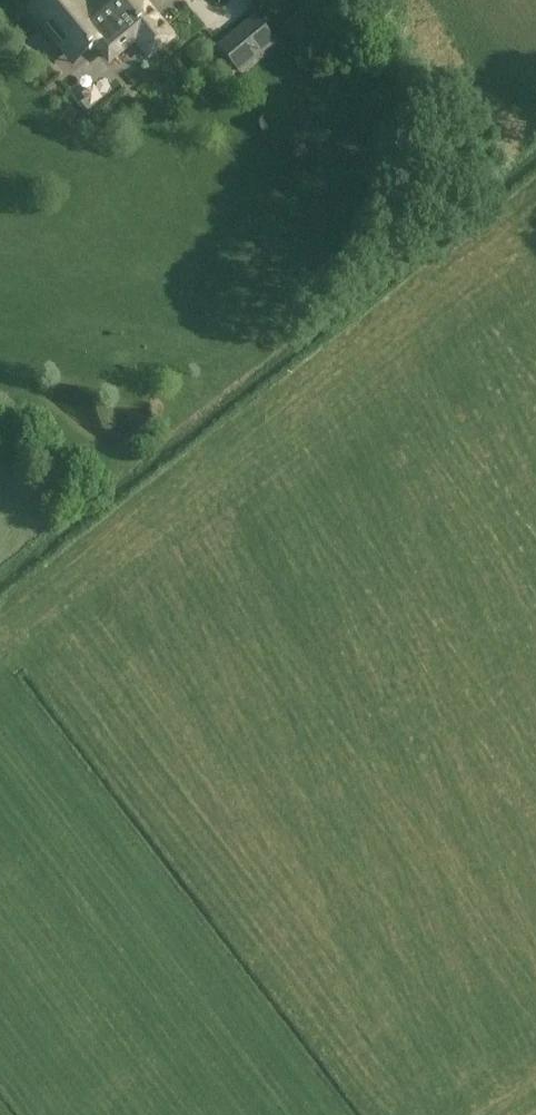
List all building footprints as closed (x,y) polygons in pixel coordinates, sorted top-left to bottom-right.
[(25,11),(73,68),(95,50),(108,66),(135,45),(149,62),(177,39),(175,36),(176,35),(148,0),(146,2),(145,0),(97,0),(100,3),(92,10),(83,0),(38,0),(25,11)] [(304,9),(282,26),(301,50),(323,33),(304,9)] [(240,74),(278,43),(254,15),(217,46),(240,74)]
